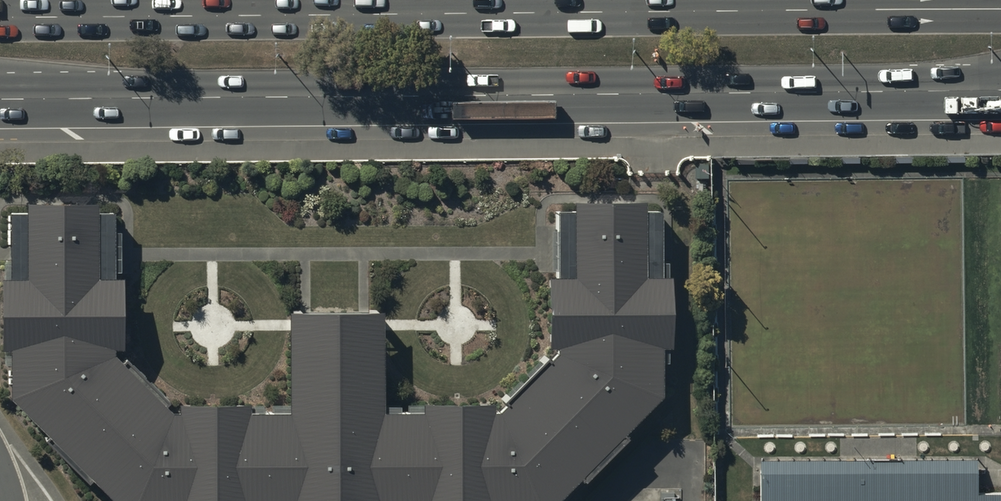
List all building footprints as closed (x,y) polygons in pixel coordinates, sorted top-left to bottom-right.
[(7,210),(7,288),(0,288),(0,364),(8,364),(8,410),(97,500),(567,500),(658,408),(658,360),(669,360),(668,286),(662,286),(662,219),(554,219),(555,289),(547,289),(547,360),(556,359),(556,366),(498,422),(492,422),(492,416),(424,416),(424,425),(381,425),(381,322),(284,322),(284,422),(250,422),(250,414),(176,414),(176,424),(169,424),(112,366),(113,361),(123,361),(122,288),(115,288),(114,209),(7,210)] [(761,465),(761,500),(1000,500),(1000,498),(978,498),(978,464),(761,465)]
